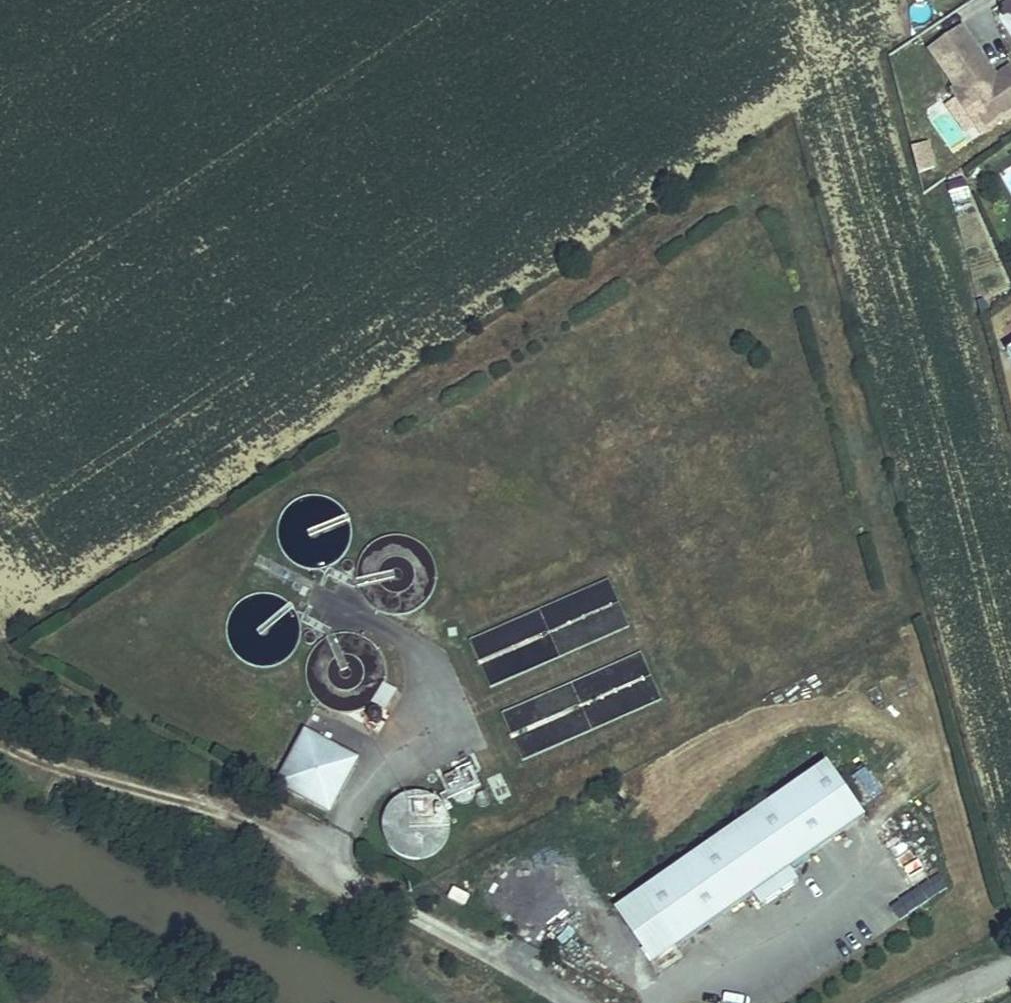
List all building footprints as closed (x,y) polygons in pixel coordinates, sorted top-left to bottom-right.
[(1010,113),(1010,67),(996,77),(961,26),(931,46),(958,86),(952,90),(982,133),(1010,113)] [(911,148),(914,159),(931,155),(928,144),(911,148)] [(935,169),(931,155),(914,159),(918,174),(935,169)] [(954,201),(970,198),(966,182),(951,185),(954,201)] [(300,729),(299,726),(271,777),(275,775),(300,729)] [(300,729),(346,754),(352,755),(299,726),(300,729)] [(300,729),(275,775),(321,800),(325,793),(328,792),(325,781),(331,770),(343,765),(342,762),(346,754),(300,729)] [(321,800),(324,805),(352,755),(346,754),(342,762),(343,765),(331,770),(325,781),(328,792),(325,793),(321,800)] [(819,763),(629,891),(667,946),(741,896),(750,909),(788,883),(780,870),(856,819),(819,763)] [(275,775),(271,777),(324,805),(321,800),(275,775)] [(421,790),(400,793),(385,805),(379,821),(382,842),(393,855),(411,863),(428,861),(442,852),(451,839),(453,821),(447,806),(436,795),(421,790)] [(921,901),(943,889),(935,873),(913,886),(921,901)] [(629,891),(603,909),(639,964),(667,946),(629,891)]
